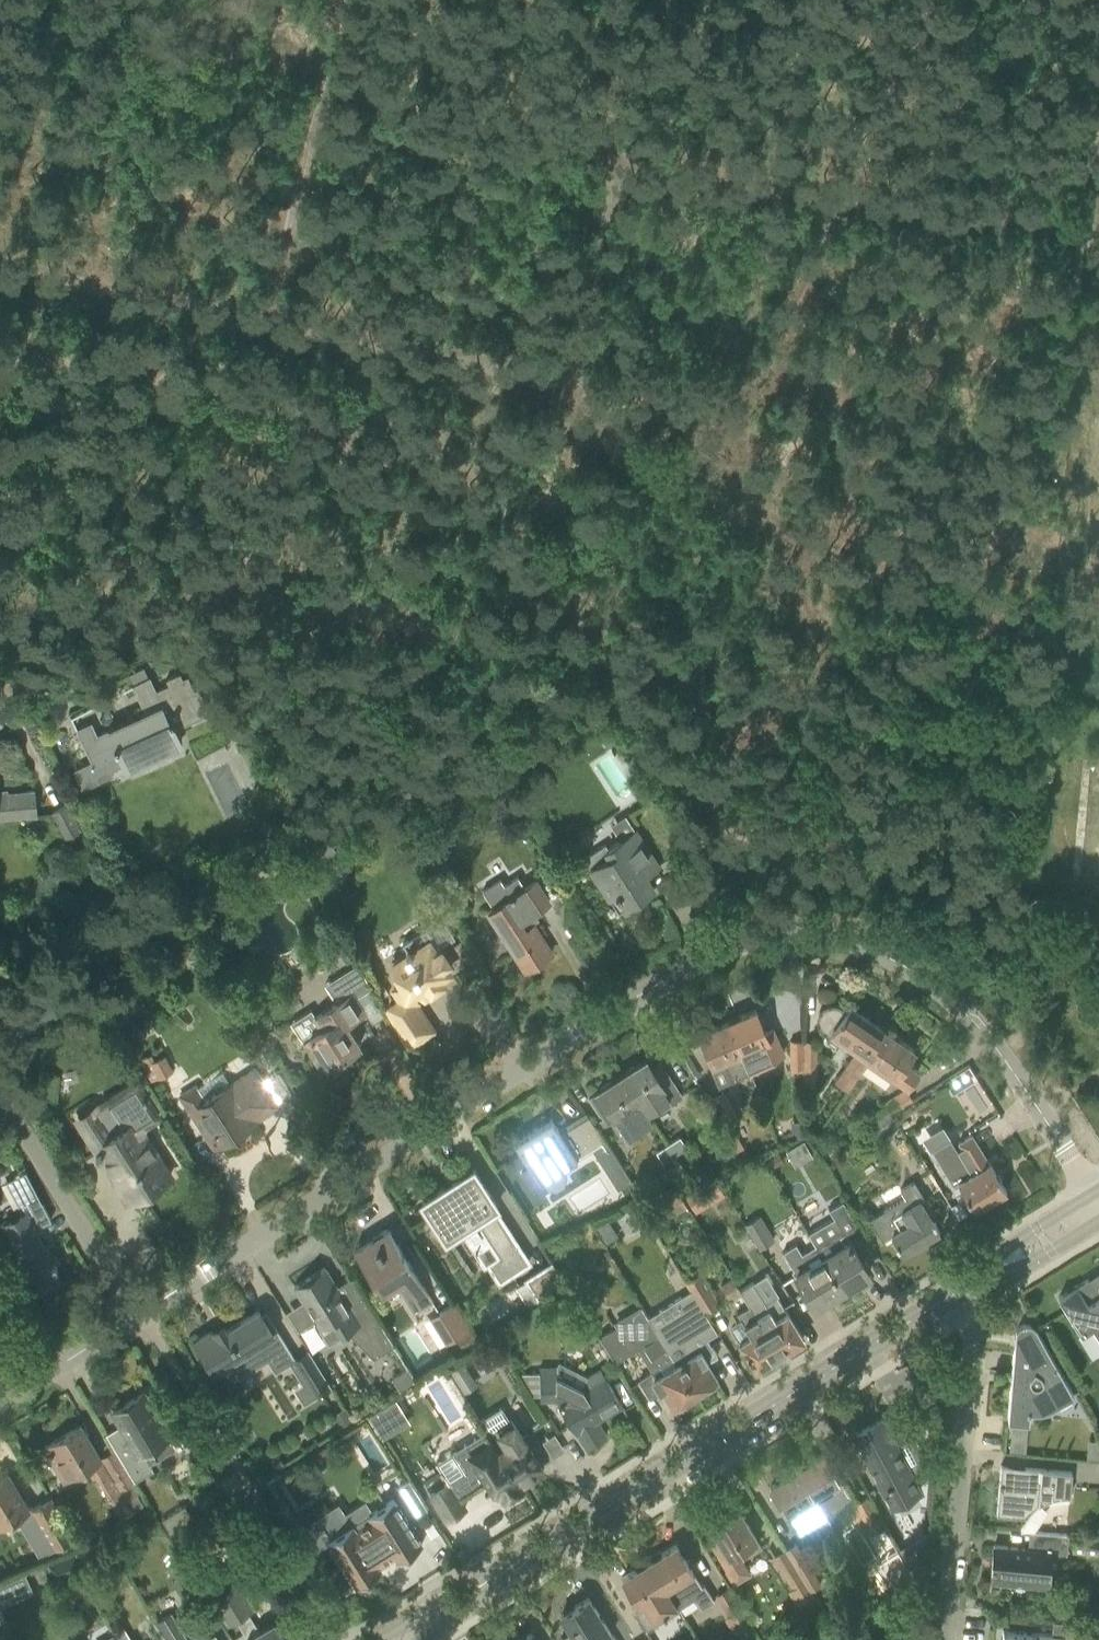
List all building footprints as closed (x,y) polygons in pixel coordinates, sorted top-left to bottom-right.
[(107,757),(116,753),(122,766),(181,739),(172,720),(205,706),(196,687),(191,689),(185,675),(179,678),(177,672),(165,678),(167,683),(155,689),(149,676),(131,685),(144,712),(96,734),(91,721),(75,728),(90,761),(72,769),(73,770),(75,769),(83,786),(81,787),(82,789),(84,787),(79,775),(109,761),(107,757)] [(608,724),(596,731),(606,747),(617,740),(608,724)] [(35,814),(33,790),(0,793),(0,819),(35,814)] [(68,805),(51,813),(63,838),(77,831),(80,830),(68,805)] [(657,865),(645,847),(634,830),(606,848),(603,843),(585,856),(591,866),(589,867),(597,878),(609,897),(615,893),(617,896),(618,896),(624,905),(652,886),(644,874),(657,865)] [(299,846),(312,866),(335,851),(322,831),(299,846)] [(1049,848),(1048,860),(1096,861),(1096,849),(1049,848)] [(500,878),(481,890),(491,907),(487,910),(525,969),(551,952),(527,915),(550,900),(536,878),(523,886),(517,876),(504,884),(500,878)] [(425,927),(407,939),(401,942),(406,950),(404,951),(409,958),(411,958),(414,963),(396,974),(401,981),(393,986),(400,998),(388,1007),(408,1046),(432,1030),(413,1001),(421,996),(423,999),(432,993),(431,991),(443,983),(439,978),(448,972),(443,963),(447,960),(439,947),(454,937),(443,921),(428,931),(425,927)] [(1088,940),(1080,947),(1085,953),(1093,946),(1088,940)] [(338,950),(344,961),(352,956),(345,945),(338,950)] [(351,993),(354,998),(370,988),(356,964),(330,980),(341,998),(350,992),(351,993)] [(1062,983),(1076,981),(1074,967),(1060,969),(1062,983)] [(351,993),(314,1017),(309,1010),(290,1022),(312,1058),(319,1054),(332,1075),(352,1062),(346,1053),(359,1045),(345,1024),(363,1012),(354,998),(351,993)] [(886,1030),(850,1005),(846,1010),(840,1007),(834,1005),(827,1005),(822,1008),(818,1014),(817,1020),(818,1027),(822,1032),(828,1036),(829,1035),(852,1051),(843,1064),(856,1073),(862,1064),(886,1030)] [(782,1053),(781,1049),(772,1029),(765,1032),(754,1009),(726,1021),(746,1069),(782,1053)] [(746,1069),(726,1021),(698,1034),(712,1064),(722,1059),(732,1080),(748,1073),(746,1069)] [(886,1030),(862,1064),(889,1082),(892,1077),(905,1086),(917,1070),(905,1061),(913,1049),(886,1030)] [(801,1068),(801,1041),(788,1041),(788,1068),(801,1068)] [(814,1041),(801,1041),(801,1068),(801,1088),(814,1088),(814,1041)] [(150,1053),(138,1059),(149,1081),(151,1080),(159,1076),(159,1077),(171,1071),(163,1055),(153,1060),(150,1053)] [(645,1059),(621,1075),(646,1113),(648,1117),(648,1116),(680,1096),(672,1082),(668,1076),(658,1061),(650,1066),(645,1059)] [(952,1093),(977,1078),(969,1065),(944,1080),(952,1093)] [(195,1084),(179,1095),(209,1142),(210,1142),(209,1141),(216,1137),(220,1143),(221,1142),(279,1105),(264,1083),(254,1068),(231,1082),(205,1099),(195,1084)] [(621,1075),(587,1097),(598,1114),(607,1109),(620,1130),(623,1134),(624,1135),(626,1134),(648,1120),(650,1119),(649,1117),(648,1116),(648,1117),(646,1113),(621,1075)] [(99,1117),(82,1128),(99,1154),(100,1153),(117,1179),(113,1182),(126,1203),(169,1175),(137,1127),(155,1115),(135,1083),(94,1109),(99,1117)] [(884,1102),(886,1105),(891,1113),(911,1101),(905,1090),(884,1102)] [(723,1091),(710,1099),(722,1120),(721,1121),(726,1129),(739,1122),(734,1113),(735,1112),(723,1091)] [(891,1113),(886,1105),(865,1118),(877,1138),(898,1126),(891,1113)] [(536,1127),(513,1142),(539,1182),(543,1180),(546,1184),(555,1186),(565,1179),(567,1170),(565,1166),(587,1152),(604,1179),(619,1170),(601,1142),(604,1141),(587,1115),(560,1132),(556,1126),(541,1136),(536,1127)] [(793,1135),(807,1134),(805,1117),(791,1118),(793,1135)] [(725,1132),(737,1153),(744,1149),(731,1128),(725,1132)] [(971,1134),(958,1142),(961,1147),(957,1149),(949,1137),(930,1148),(952,1186),(958,1182),(974,1209),(1006,1190),(971,1134)] [(680,1136),(666,1145),(672,1154),(686,1146),(680,1136)] [(672,1154),(666,1145),(655,1152),(662,1162),(672,1154)] [(768,1155),(772,1163),(781,1158),(776,1150),(768,1155)] [(689,1179),(682,1168),(679,1163),(668,1171),(679,1187),(689,1179)] [(421,1202),(445,1239),(475,1220),(498,1256),(487,1263),(498,1280),(527,1261),(493,1208),(496,1206),(473,1169),(421,1202)] [(50,1219),(25,1170),(5,1181),(22,1214),(4,1224),(27,1269),(37,1288),(59,1277),(34,1228),(50,1219)] [(904,1197),(868,1219),(883,1244),(893,1239),(895,1241),(894,1242),(896,1245),(897,1245),(901,1252),(938,1230),(927,1211),(926,1212),(919,1200),(922,1198),(912,1181),(899,1188),(904,1197)] [(695,1211),(705,1204),(694,1186),(684,1192),(695,1211)] [(637,1204),(650,1224),(663,1217),(659,1210),(669,1205),(673,1212),(684,1206),(674,1189),(637,1204)] [(868,1273),(857,1254),(849,1241),(845,1234),(858,1227),(842,1200),(827,1209),(833,1218),(807,1234),(813,1244),(814,1244),(814,1245),(841,1289),(868,1273)] [(958,1200),(949,1206),(957,1219),(967,1213),(958,1200)] [(758,1215),(745,1223),(759,1247),(772,1240),(758,1215)] [(609,1220),(596,1228),(605,1243),(618,1236),(609,1220)] [(387,1228),(354,1249),(365,1267),(381,1293),(398,1283),(413,1306),(419,1302),(422,1307),(432,1301),(427,1293),(387,1228)] [(814,1244),(813,1244),(800,1252),(794,1244),(781,1252),(814,1305),(841,1289),(814,1245),(814,1244)] [(515,1286),(530,1308),(567,1285),(552,1263),(515,1286)] [(295,1285),(293,1286),(301,1298),(328,1341),(348,1329),(352,1336),(357,1333),(365,1347),(367,1346),(374,1357),(393,1345),(355,1285),(354,1285),(354,1286),(341,1294),(324,1267),(323,1268),(295,1286),(295,1285)] [(698,1272),(685,1280),(691,1290),(705,1312),(718,1303),(698,1272)] [(732,1278),(721,1285),(728,1296),(739,1289),(732,1278)] [(1058,1297),(1080,1334),(1092,1327),(1098,1338),(1098,1295),(1088,1278),(1058,1297)] [(766,1304),(762,1297),(753,1282),(740,1291),(749,1305),(778,1353),(788,1347),(789,1349),(801,1342),(799,1340),(802,1338),(777,1297),(766,1304)] [(705,1312),(691,1290),(676,1300),(683,1311),(655,1328),(661,1338),(668,1351),(676,1364),(694,1393),(716,1379),(705,1361),(716,1354),(706,1338),(701,1330),(712,1323),(705,1312)] [(453,1302),(438,1311),(454,1338),(469,1328),(453,1302)] [(615,1326),(598,1336),(614,1362),(639,1346),(654,1371),(639,1380),(649,1396),(660,1389),(672,1407),(694,1393),(676,1364),(668,1351),(655,1328),(641,1304),(631,1310),(637,1320),(621,1329),(619,1325),(616,1327),(615,1326)] [(778,1353),(749,1305),(736,1314),(748,1334),(738,1340),(755,1367),(759,1365),(762,1366),(768,1363),(768,1359),(778,1353)] [(222,1324),(211,1331),(195,1341),(213,1370),(227,1361),(237,1376),(267,1358),(268,1360),(269,1359),(274,1366),(292,1355),(279,1334),(278,1335),(267,1317),(266,1317),(263,1319),(258,1310),(226,1331),(222,1324)] [(1014,1334),(1011,1375),(1007,1417),(1028,1419),(1029,1408),(1043,1410),(1073,1392),(1036,1330),(1032,1326),(1026,1324),(1021,1325),(1016,1329),(1014,1334)] [(308,1350),(294,1359),(292,1360),(307,1384),(310,1382),(314,1388),(312,1390),(316,1395),(330,1386),(308,1350)] [(462,1362),(449,1370),(459,1387),(473,1378),(462,1362)] [(620,1404),(609,1386),(599,1370),(584,1379),(588,1386),(578,1392),(555,1380),(554,1367),(536,1368),(537,1399),(553,1398),(562,1402),(559,1404),(560,1406),(558,1409),(558,1414),(562,1416),(566,1416),(586,1447),(604,1436),(595,1420),(620,1404)] [(407,1368),(392,1378),(400,1390),(415,1381),(407,1368)] [(120,1432),(108,1439),(134,1481),(153,1470),(149,1464),(154,1460),(148,1449),(167,1437),(170,1441),(176,1437),(154,1400),(149,1403),(142,1392),(111,1411),(121,1427),(120,1432)] [(396,1398),(368,1415),(380,1434),(407,1417),(396,1398)] [(882,1419),(853,1434),(892,1506),(921,1490),(919,1488),(895,1444),(923,1429),(910,1405),(882,1420),(882,1419)] [(501,1406),(479,1420),(486,1430),(519,1483),(541,1469),(501,1406)] [(334,1414),(341,1426),(350,1420),(342,1408),(334,1414)] [(99,1458),(91,1444),(80,1425),(44,1447),(64,1480),(85,1467),(91,1478),(96,1475),(115,1506),(122,1518),(142,1505),(135,1494),(138,1492),(113,1450),(99,1458)] [(464,1472),(447,1482),(455,1495),(480,1479),(481,1480),(485,1478),(495,1495),(499,1492),(503,1498),(507,1496),(510,1497),(517,1492),(518,1489),(521,1486),(519,1483),(486,1430),(451,1451),(464,1472)] [(1010,1434),(1008,1450),(1024,1452),(1026,1436),(1010,1434)] [(823,1453),(797,1469),(820,1508),(823,1512),(850,1495),(823,1453)] [(1024,1474),(1000,1465),(996,1514),(1027,1517),(1035,1507),(1045,1500),(1057,1496),(1069,1496),(1071,1471),(1024,1467),(1024,1474)] [(820,1508),(797,1469),(770,1486),(793,1524),(820,1508)] [(18,1493),(6,1475),(0,1478),(0,1525),(15,1516),(27,1537),(42,1528),(54,1548),(73,1536),(50,1498),(32,1509),(30,1507),(27,1509),(18,1493)] [(398,1486),(415,1514),(425,1508),(423,1506),(407,1480),(398,1486)] [(445,1520),(464,1509),(447,1482),(428,1494),(445,1520)] [(868,1496),(855,1503),(859,1511),(871,1534),(884,1527),(868,1496)] [(303,1526),(295,1531),(310,1553),(310,1552),(327,1541),(330,1545),(328,1549),(336,1562),(340,1562),(355,1585),(380,1569),(378,1566),(394,1556),(396,1560),(421,1544),(414,1533),(416,1529),(410,1519),(406,1520),(392,1498),(329,1538),(325,1532),(326,1531),(326,1530),(325,1530),(326,1531),(324,1532),(320,1525),(321,1524),(322,1525),(321,1524),(307,1533),(303,1526)] [(183,1505),(161,1519),(169,1532),(191,1518),(191,1517),(183,1505)] [(759,1545),(748,1525),(736,1507),(708,1524),(716,1537),(709,1541),(733,1581),(749,1571),(740,1556),(759,1545)] [(218,1543),(229,1547),(234,1533),(222,1529),(218,1543)] [(1068,1535),(1031,1531),(1030,1548),(993,1545),(988,1594),(989,1594),(991,1581),(1046,1586),(1049,1552),(1066,1554),(1067,1553),(1068,1535)] [(121,1536),(114,1540),(117,1546),(124,1543),(121,1536)] [(109,1539),(74,1552),(80,1568),(115,1555),(109,1539)] [(795,1543),(783,1550),(802,1581),(808,1590),(820,1583),(795,1543)] [(650,1559),(648,1561),(666,1590),(677,1608),(694,1597),(700,1607),(713,1599),(703,1584),(700,1586),(674,1544),(660,1553),(659,1551),(649,1557),(650,1559)] [(783,1550),(772,1557),(792,1588),(802,1581),(783,1550)] [(80,1568),(74,1552),(45,1562),(51,1578),(80,1568)] [(635,1569),(621,1577),(638,1605),(631,1610),(645,1631),(657,1624),(655,1621),(677,1608),(666,1590),(648,1561),(645,1562),(644,1560),(634,1567),(635,1569)] [(14,1599),(12,1594),(24,1588),(22,1584),(27,1582),(22,1571),(0,1581),(0,1605),(14,1599)] [(246,1611),(245,1610),(252,1606),(237,1581),(211,1597),(227,1623),(234,1618),(242,1631),(234,1636),(237,1639),(292,1639),(298,1636),(296,1632),(304,1626),(294,1611),(286,1616),(285,1614),(266,1625),(258,1630),(246,1611)] [(728,1615),(739,1608),(727,1588),(716,1595),(728,1615)] [(559,1638),(560,1639),(614,1639),(588,1598),(574,1606),(572,1604),(562,1610),(564,1613),(560,1615),(570,1631),(559,1638)] [(152,1623),(162,1638),(163,1639),(186,1639),(169,1613),(152,1623)] [(1024,1632),(1002,1630),(1001,1639),(1059,1639),(1060,1636),(1094,1639),(1095,1625),(1052,1621),(1051,1634),(1024,1632)]
